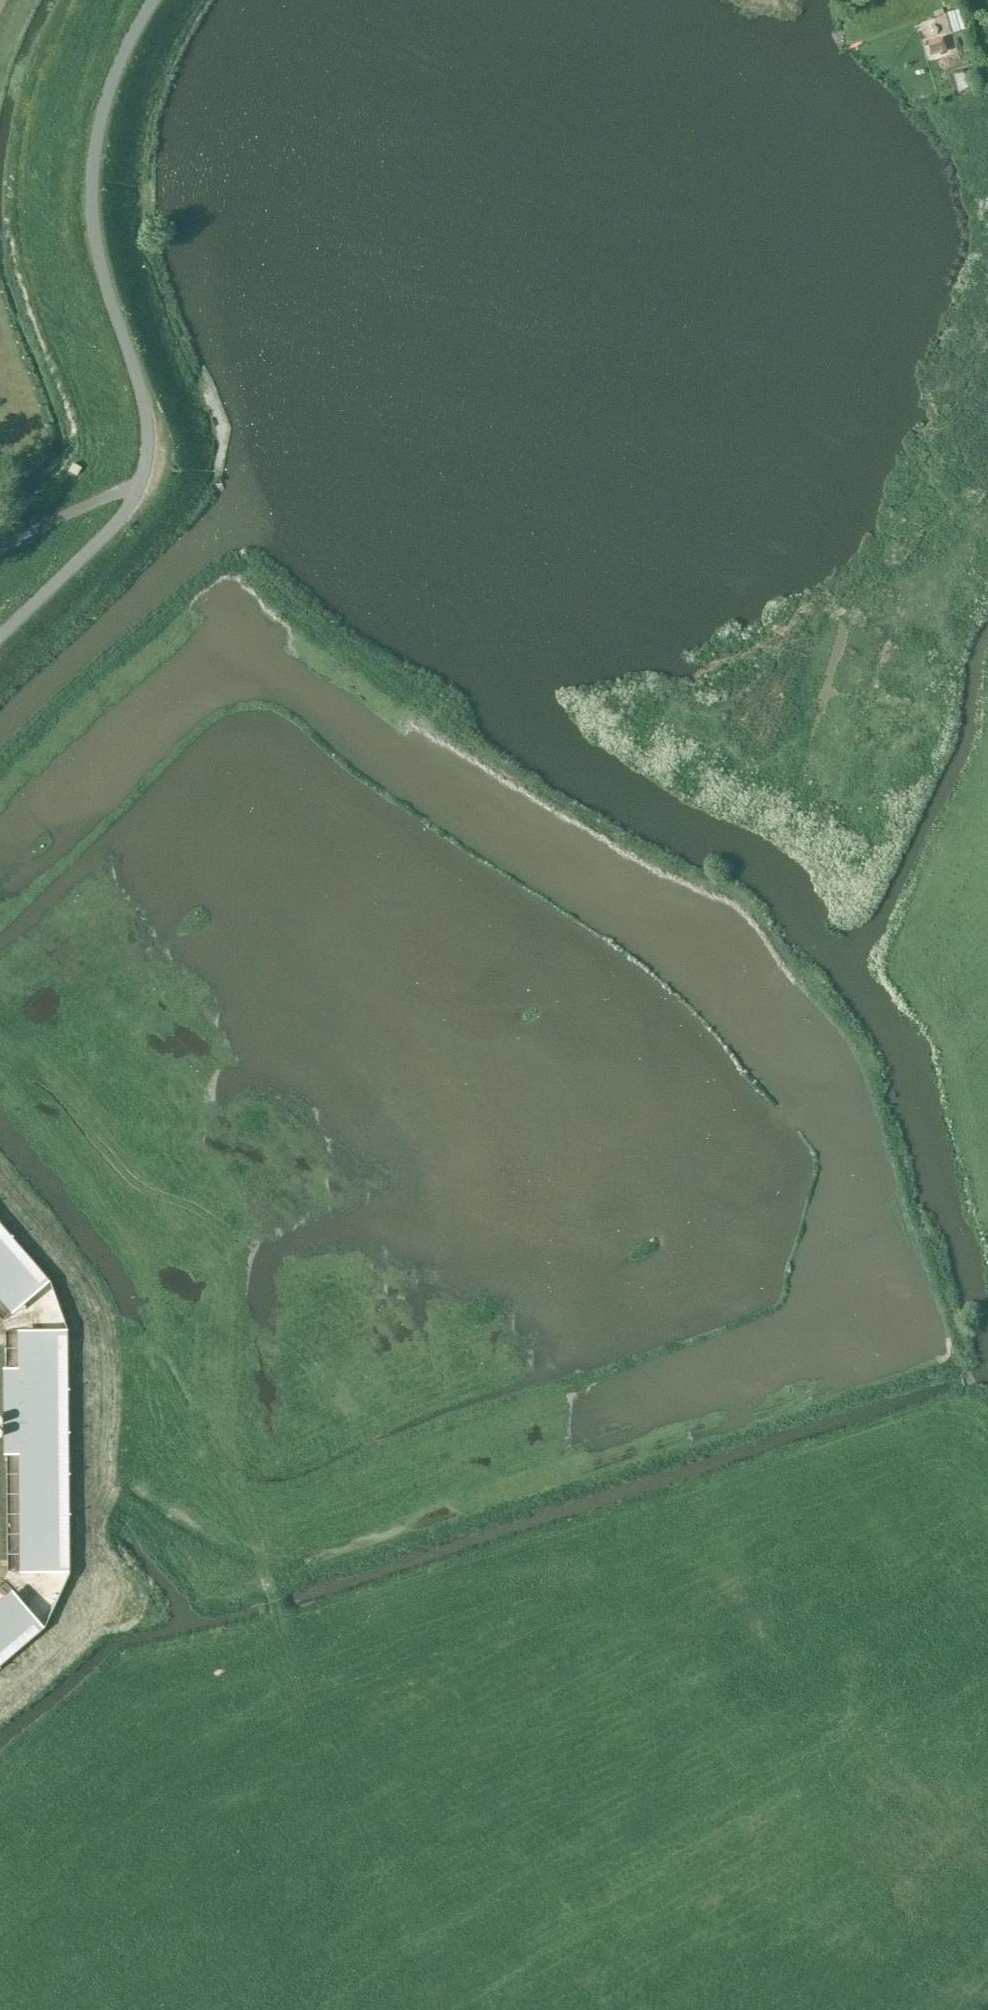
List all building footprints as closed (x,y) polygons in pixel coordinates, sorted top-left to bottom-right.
[(22,1304),(51,1280),(0,1220),(0,1279),(22,1304)] [(71,1572),(69,1328),(30,1328),(32,1572),(71,1572)] [(21,1598),(0,1615),(0,1666),(46,1627),(21,1598)]
